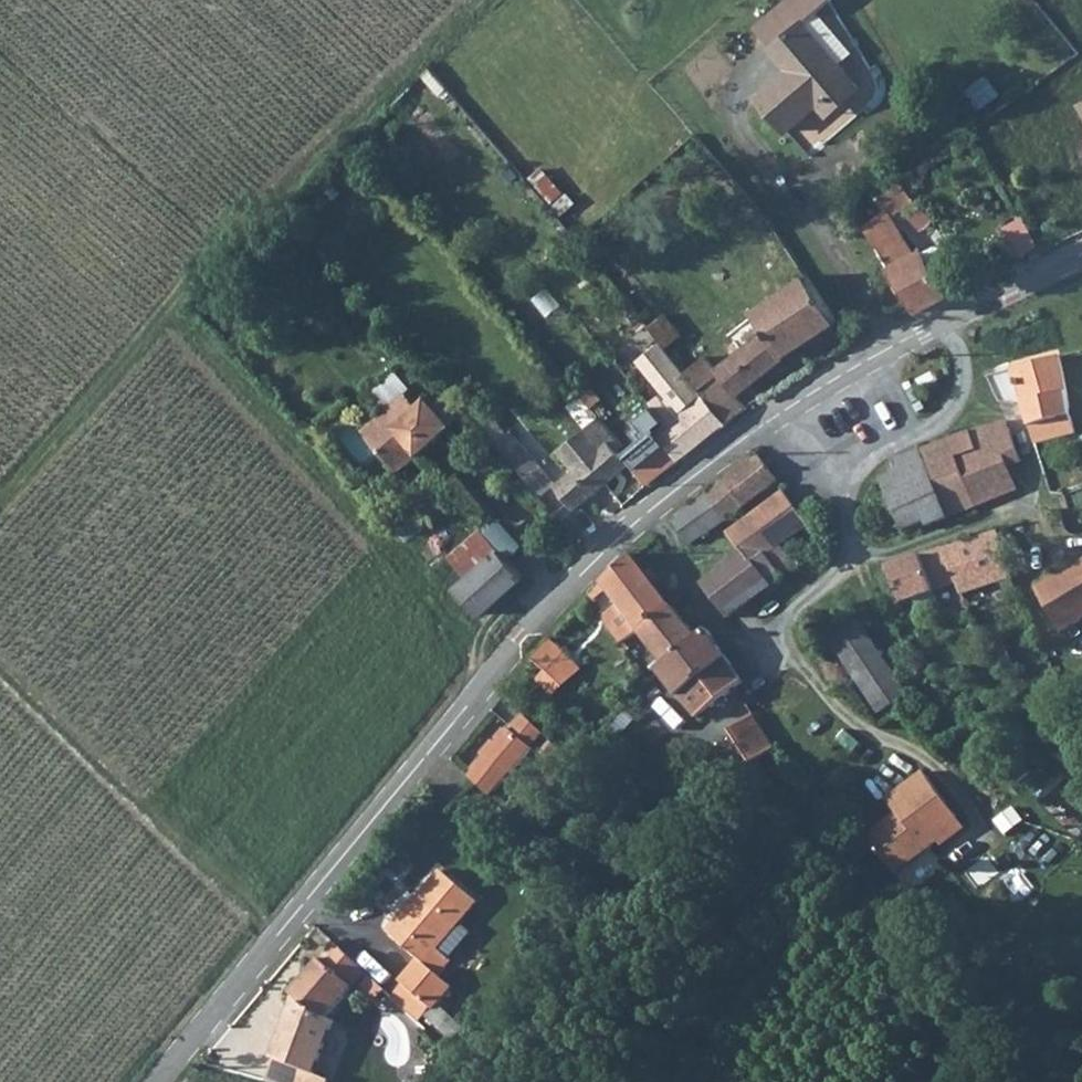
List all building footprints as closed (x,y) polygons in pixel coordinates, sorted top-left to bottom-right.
[(739,20),(762,0),(756,0),(737,18),(739,20)] [(822,59),(781,12),(752,37),(754,39),(751,42),(766,60),(738,86),(761,113),(822,59)] [(838,78),(822,59),(761,113),(767,120),(805,88),(815,98),(838,78)] [(1072,136),(1081,160),(1081,134),(1072,136)] [(916,262),(902,239),(896,243),(867,197),(850,209),(892,285),(898,297),(928,281),(916,262)] [(913,231),(902,239),(916,262),(927,255),(929,250),(918,233),(913,231)] [(821,307),(793,261),(741,296),(755,320),(768,343),(821,307)] [(628,316),(603,338),(615,351),(640,330),(628,316)] [(755,320),(702,355),(716,377),(722,374),(768,343),(755,320)] [(625,363),(650,342),(640,330),(615,351),(625,363)] [(684,337),(659,353),(676,373),(699,358),(684,337)] [(712,415),(676,373),(659,353),(650,342),(625,363),(628,366),(660,405),(657,407),(656,405),(654,406),(654,408),(655,409),(650,413),(640,421),(665,450),(667,452),(712,415)] [(716,377),(702,355),(699,358),(676,373),(712,415),(735,395),(722,374),(716,377)] [(1012,376),(1024,407),(1067,394),(1059,364),(1012,376)] [(342,405),(379,441),(409,411),(381,382),(369,393),(359,385),(342,405)] [(636,383),(630,389),(637,397),(643,391),(636,383)] [(589,391),(580,399),(586,407),(595,417),(604,410),(589,391)] [(643,391),(637,397),(650,413),(655,409),(654,408),(654,406),(656,405),(643,391)] [(1024,407),(1035,434),(1074,423),(1067,394),(1024,407)] [(611,438),(639,472),(665,450),(640,421),(650,413),(637,397),(617,413),(627,425),(611,438)] [(321,425),(360,461),(379,441),(342,405),(321,425)] [(566,497),(617,453),(603,437),(609,433),(603,426),(595,417),(586,407),(548,440),(565,459),(547,474),(566,497)] [(502,419),(485,435),(493,444),(510,429),(502,419)] [(1022,462),(1012,441),(1002,422),(968,430),(972,451),(932,461),(926,440),(910,443),(943,525),(986,508),(986,507),(979,490),(1009,479),(1006,468),(1022,462)] [(1041,450),(1078,439),(1074,423),(1035,434),(1041,450)] [(510,429),(493,444),(512,465),(529,450),(510,429)] [(972,451),(968,430),(926,440),(932,461),(972,451)] [(925,532),(943,525),(910,443),(890,449),(898,480),(876,487),(898,534),(921,526),(925,532)] [(529,450),(512,465),(527,482),(544,467),(529,450)] [(775,484),(758,456),(702,495),(721,522),(775,484)] [(1016,495),(1009,479),(979,490),(986,507),(1016,495)] [(721,522),(702,495),(666,521),(686,548),(721,522)] [(776,549),(805,529),(781,498),(753,519),(776,549)] [(822,553),(805,529),(776,549),(753,519),(722,540),(739,563),(746,573),(760,564),(776,586),(822,553)] [(462,591),(487,619),(529,583),(482,530),(454,557),(474,581),(462,591)] [(959,593),(1010,579),(1009,576),(996,535),(890,571),(902,602),(911,599),(917,614),(939,606),(933,592),(953,584),(959,593)] [(665,599),(631,556),(598,585),(614,606),(636,635),(671,607),(665,599)] [(746,573),(739,563),(697,595),(720,627),(776,586),(760,564),(746,573)] [(1065,628),(1081,618),(1081,565),(1041,588),(1065,628)] [(601,616),(599,625),(618,650),(636,635),(614,606),(601,616)] [(658,667),(696,638),(671,607),(636,635),(658,667)] [(881,712),(901,698),(909,692),(864,627),(856,618),(830,637),(831,639),(837,648),(881,712)] [(688,721),(736,686),(741,682),(705,632),(696,638),(658,667),(652,673),(688,721)] [(916,636),(903,638),(905,648),(918,646),(916,636)] [(561,658),(545,644),(527,664),(542,677),(561,658)] [(919,653),(912,657),(916,662),(923,658),(919,653)] [(546,698),(573,672),(561,658),(542,677),(534,686),(546,698)] [(511,700),(506,705),(512,712),(517,708),(511,700)] [(751,762),(766,750),(773,744),(752,714),(728,731),(751,762)] [(522,752),(536,737),(524,725),(516,716),(500,731),(522,752)] [(500,731),(459,778),(478,798),(496,778),(498,780),(522,752),(500,731)] [(782,772),(795,764),(777,740),(773,744),(766,750),(782,772)] [(868,839),(887,863),(901,871),(941,841),(936,834),(958,815),(922,769),(885,799),(902,820),(892,827),(889,823),(868,839)] [(942,844),(966,826),(958,815),(936,834),(941,841),(942,844)] [(887,863),(884,868),(895,875),(901,871),(887,863)] [(422,1006),(419,1009),(453,1040),(466,1026),(434,999),(443,987),(430,974),(442,960),(428,947),(467,902),(433,872),(380,930),(409,956),(391,977),(395,982),(422,1006)] [(281,988),(286,993),(316,1018),(320,1014),(359,969),(325,938),(281,988)] [(395,982),(386,992),(413,1016),(419,1009),(422,1006),(395,982)] [(267,1081),(271,1081),(306,1081),(324,1014),(320,1014),(316,1018),(286,993),(269,1055),(273,1056),(267,1081)]
